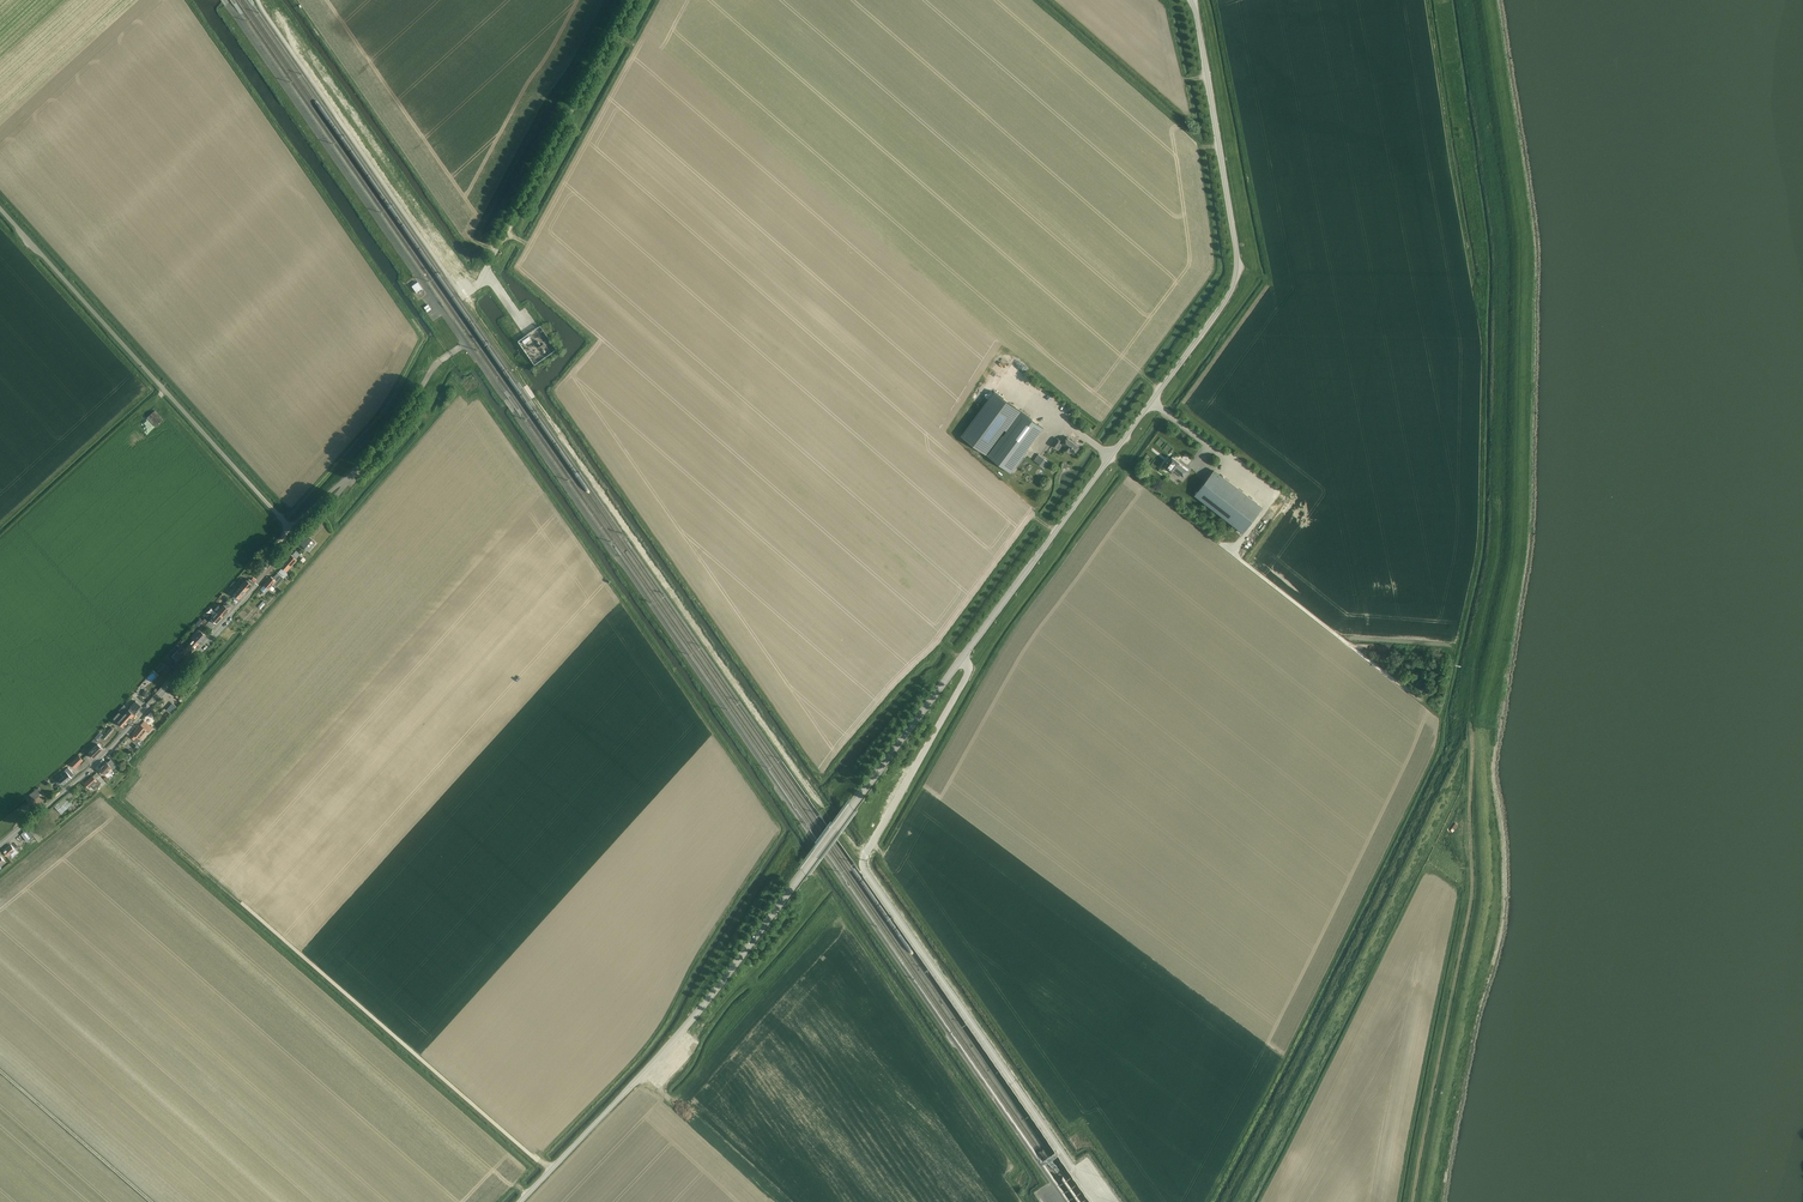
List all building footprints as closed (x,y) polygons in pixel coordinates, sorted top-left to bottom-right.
[(418,282),(412,286),(417,294),(423,290),(418,282)] [(1011,471),(1043,428),(1021,411),(994,391),(961,436),(986,454),(1004,429),(1006,431),(989,455),(1011,471)] [(155,427),(163,420),(155,410),(147,418),(155,427)] [(1071,440),(1068,437),(1063,443),(1061,441),(1057,438),(1052,445),(1056,448),(1058,446),(1060,448),(1062,445),(1066,447),(1065,449),(1069,451),(1069,450),(1073,453),(1075,451),(1076,452),(1079,448),(1078,447),(1079,445),(1075,443),(1076,442),(1072,439),(1071,440)] [(1034,460),(1040,464),(1044,458),(1038,454),(1034,460)] [(1176,462),(1177,460),(1172,457),(1169,460),(1168,460),(1166,462),(1167,463),(1164,467),(1172,473),(1174,470),(1183,477),(1188,471),(1183,467),(1183,466),(1182,465),(1182,464),(1181,464),(1180,463),(1179,463),(1179,464),(1176,462)] [(1243,532),(1262,508),(1214,471),(1195,495),(1243,532)] [(308,551),(315,543),(307,536),(300,543),(308,551)] [(296,559),(300,554),(296,551),(292,555),(291,554),(280,566),(283,568),(279,572),(285,577),(287,574),(285,572),(297,559),(296,559)] [(276,587),(284,578),(278,573),(273,579),(271,577),(264,585),(260,590),(265,593),(269,589),(272,585),(276,587)] [(240,577),(236,582),(240,586),(246,591),(252,585),(252,584),(253,583),(249,579),(248,581),(247,579),(245,581),(240,577)] [(235,589),(232,592),(234,593),(232,595),(236,598),(237,597),(239,599),(246,592),(246,591),(240,586),(236,591),(235,589)] [(214,609),(216,610),(223,617),(229,609),(224,604),(221,607),(218,604),(214,609)] [(217,623),(223,617),(216,610),(211,615),(213,616),(211,618),(217,623)] [(202,629),(206,625),(200,619),(196,623),(202,629)] [(193,639),(189,644),(189,645),(194,649),(198,644),(200,642),(206,636),(206,635),(199,629),(191,637),(193,639)] [(177,651),(172,656),(178,662),(183,655),(184,656),(186,654),(186,655),(188,656),(194,649),(189,645),(189,644),(185,641),(183,639),(180,642),(185,646),(183,649),(184,650),(183,651),(180,654),(177,651)] [(178,690),(174,695),(177,698),(181,701),(186,696),(185,695),(184,695),(182,693),(178,690)] [(135,701),(131,706),(131,707),(136,712),(141,706),(135,701)] [(123,705),(119,711),(120,711),(119,712),(123,716),(129,721),(134,715),(133,714),(136,712),(131,707),(129,710),(123,705)] [(119,712),(114,718),(118,722),(119,723),(118,724),(120,726),(121,725),(123,727),(129,721),(123,716),(119,712)] [(149,732),(152,728),(150,726),(144,721),(131,737),(137,742),(147,730),(149,732)] [(105,740),(114,729),(111,727),(102,738),(105,740)] [(96,756),(103,749),(98,744),(91,751),(89,753),(94,758),(96,756)] [(83,760),(79,755),(70,763),(75,768),(83,760)] [(116,764),(111,759),(108,763),(107,761),(100,769),(102,771),(101,772),(102,774),(104,772),(105,774),(112,767),(113,768),(116,765),(116,764)] [(71,771),(68,768),(65,770),(66,770),(54,779),(57,784),(61,781),(64,784),(72,778),(70,776),(73,774),(71,771)] [(106,783),(97,773),(93,776),(85,783),(89,787),(91,785),(95,789),(100,784),(102,786),(106,783)] [(34,800),(40,795),(39,794),(42,792),(38,787),(29,795),(34,800)] [(55,807),(61,813),(71,804),(69,802),(76,795),(72,791),(55,807)] [(43,838),(32,826),(28,829),(22,834),(28,841),(34,836),(38,841),(43,838)] [(13,857),(17,853),(11,845),(3,851),(7,856),(10,853),(13,857)]
